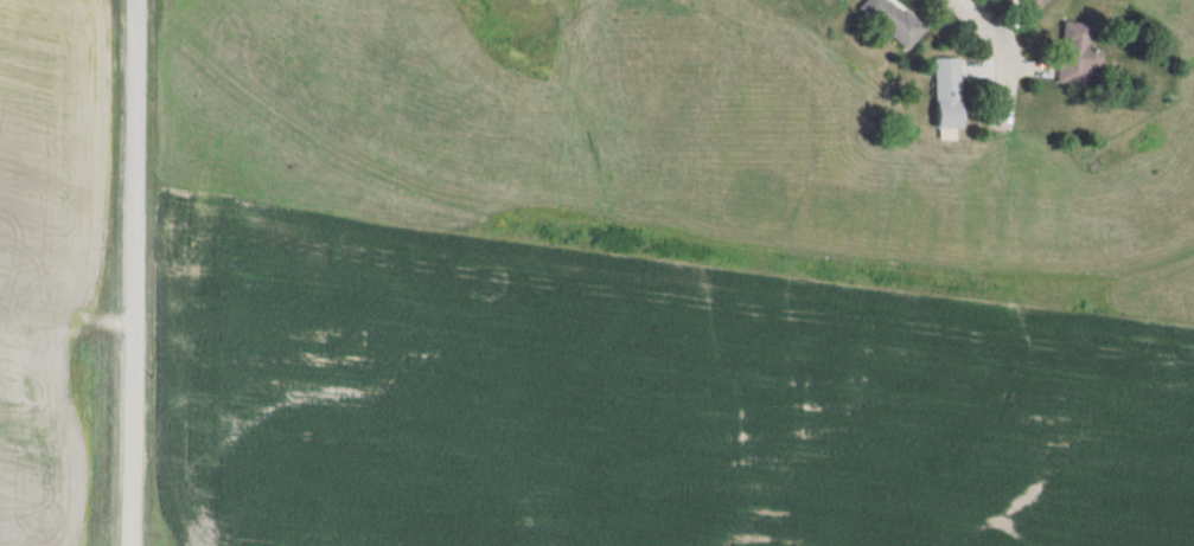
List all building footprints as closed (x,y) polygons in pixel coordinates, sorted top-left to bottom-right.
[(928,31),(893,0),(869,0),(861,9),(909,51),(928,31)] [(1042,10),(1051,0),(1032,0),(1042,10)] [(1106,49),(1092,49),(1092,24),(1061,23),(1060,83),(1093,83),(1093,69),(1106,70),(1106,49)] [(964,59),(937,60),(937,130),(965,130),(964,59)]
